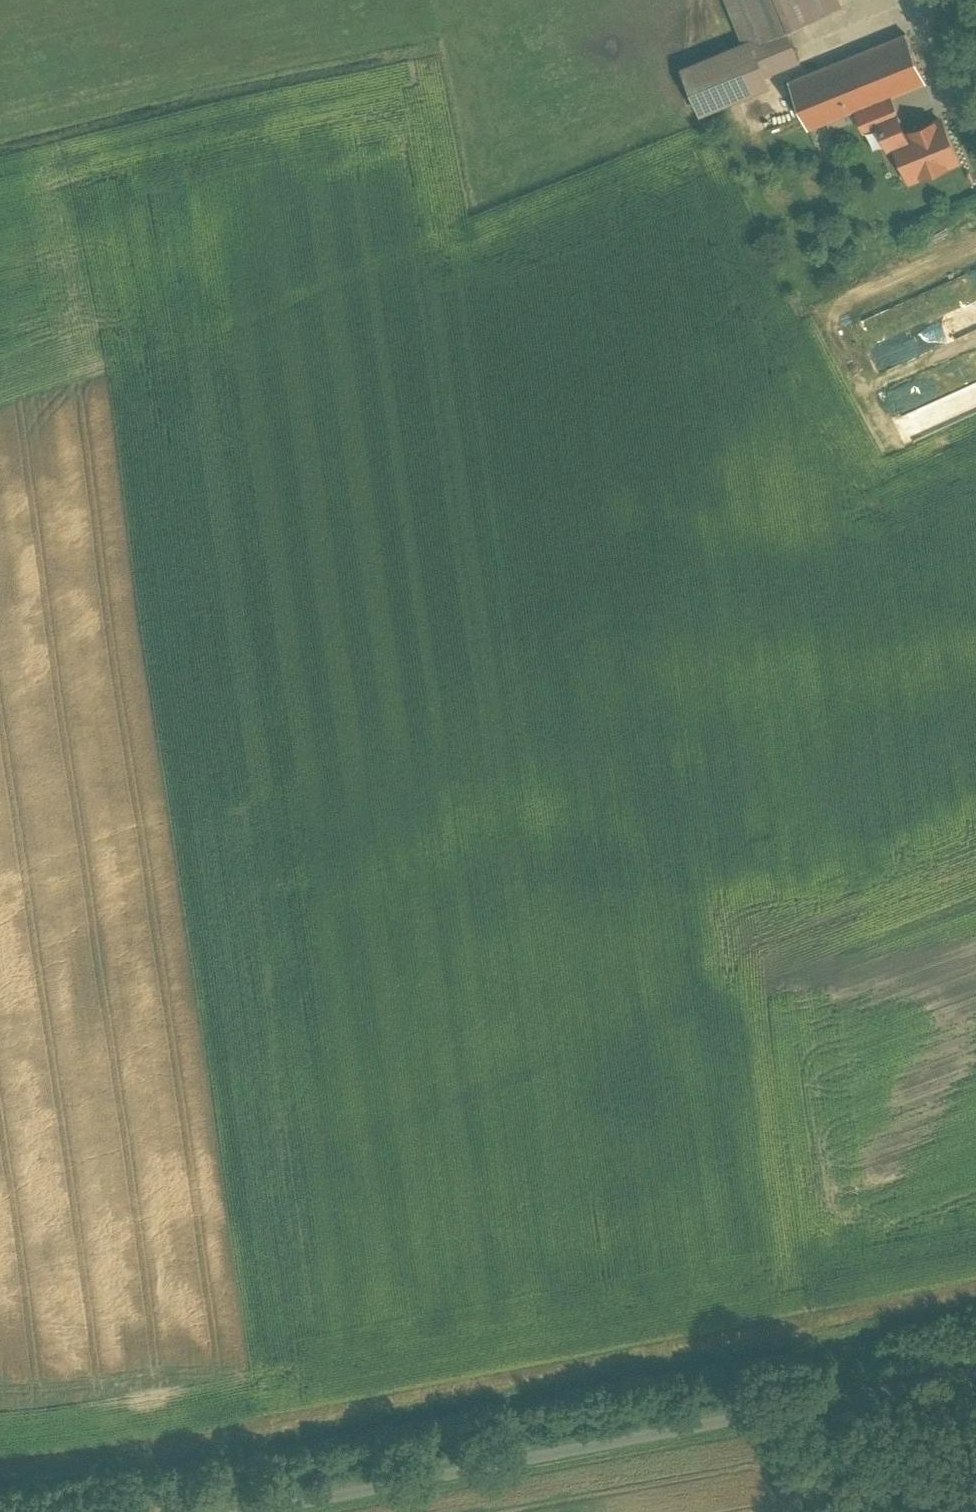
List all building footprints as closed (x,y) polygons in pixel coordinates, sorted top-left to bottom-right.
[(746,43),(682,69),(701,115),(771,86),(766,73),(800,59),(788,28),(844,5),(842,0),(728,0),(746,43)] [(906,35),(789,82),(803,118),(808,129),(857,109),(889,96),(925,82),(906,35)] [(857,109),(869,136),(900,123),(889,96),(857,109)] [(905,134),(900,123),(869,136),(875,149),(895,141),(911,181),(957,160),(942,120),(905,134)]
